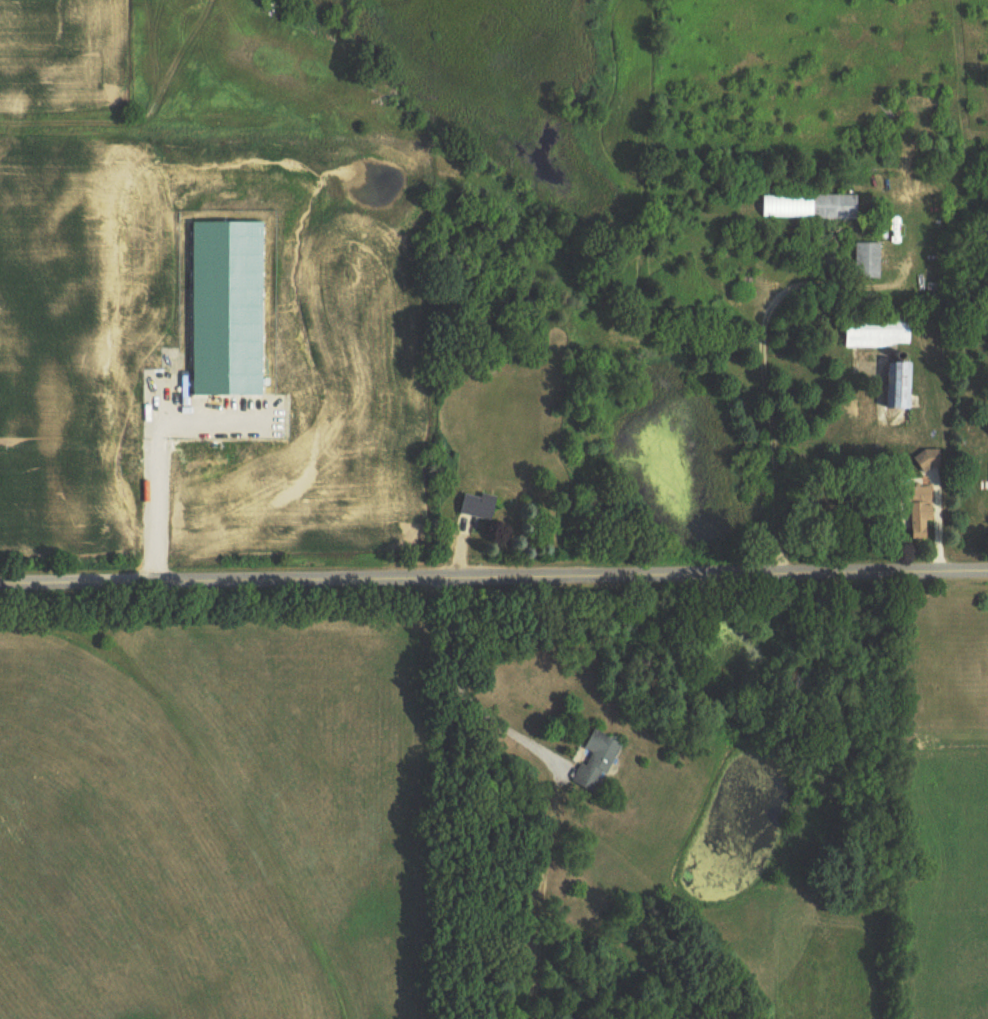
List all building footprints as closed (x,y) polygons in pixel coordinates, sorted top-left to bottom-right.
[(814,220),(859,220),(859,196),(814,196),(814,220)] [(880,279),(880,243),(856,243),(856,279),(880,279)] [(848,349),(911,348),(911,320),(848,321),(848,349)] [(891,411),(913,411),(913,364),(891,364),(891,411)] [(940,454),(920,454),(920,469),(940,469),(940,454)] [(912,503),(911,545),(932,545),(933,488),(918,487),(918,480),(905,480),(905,503),(912,503)] [(493,522),(499,501),(467,492),(461,513),(493,522)] [(624,744),(594,732),(586,752),(592,755),(587,768),(580,765),(572,785),(595,794),(602,774),(611,777),(624,744)]
